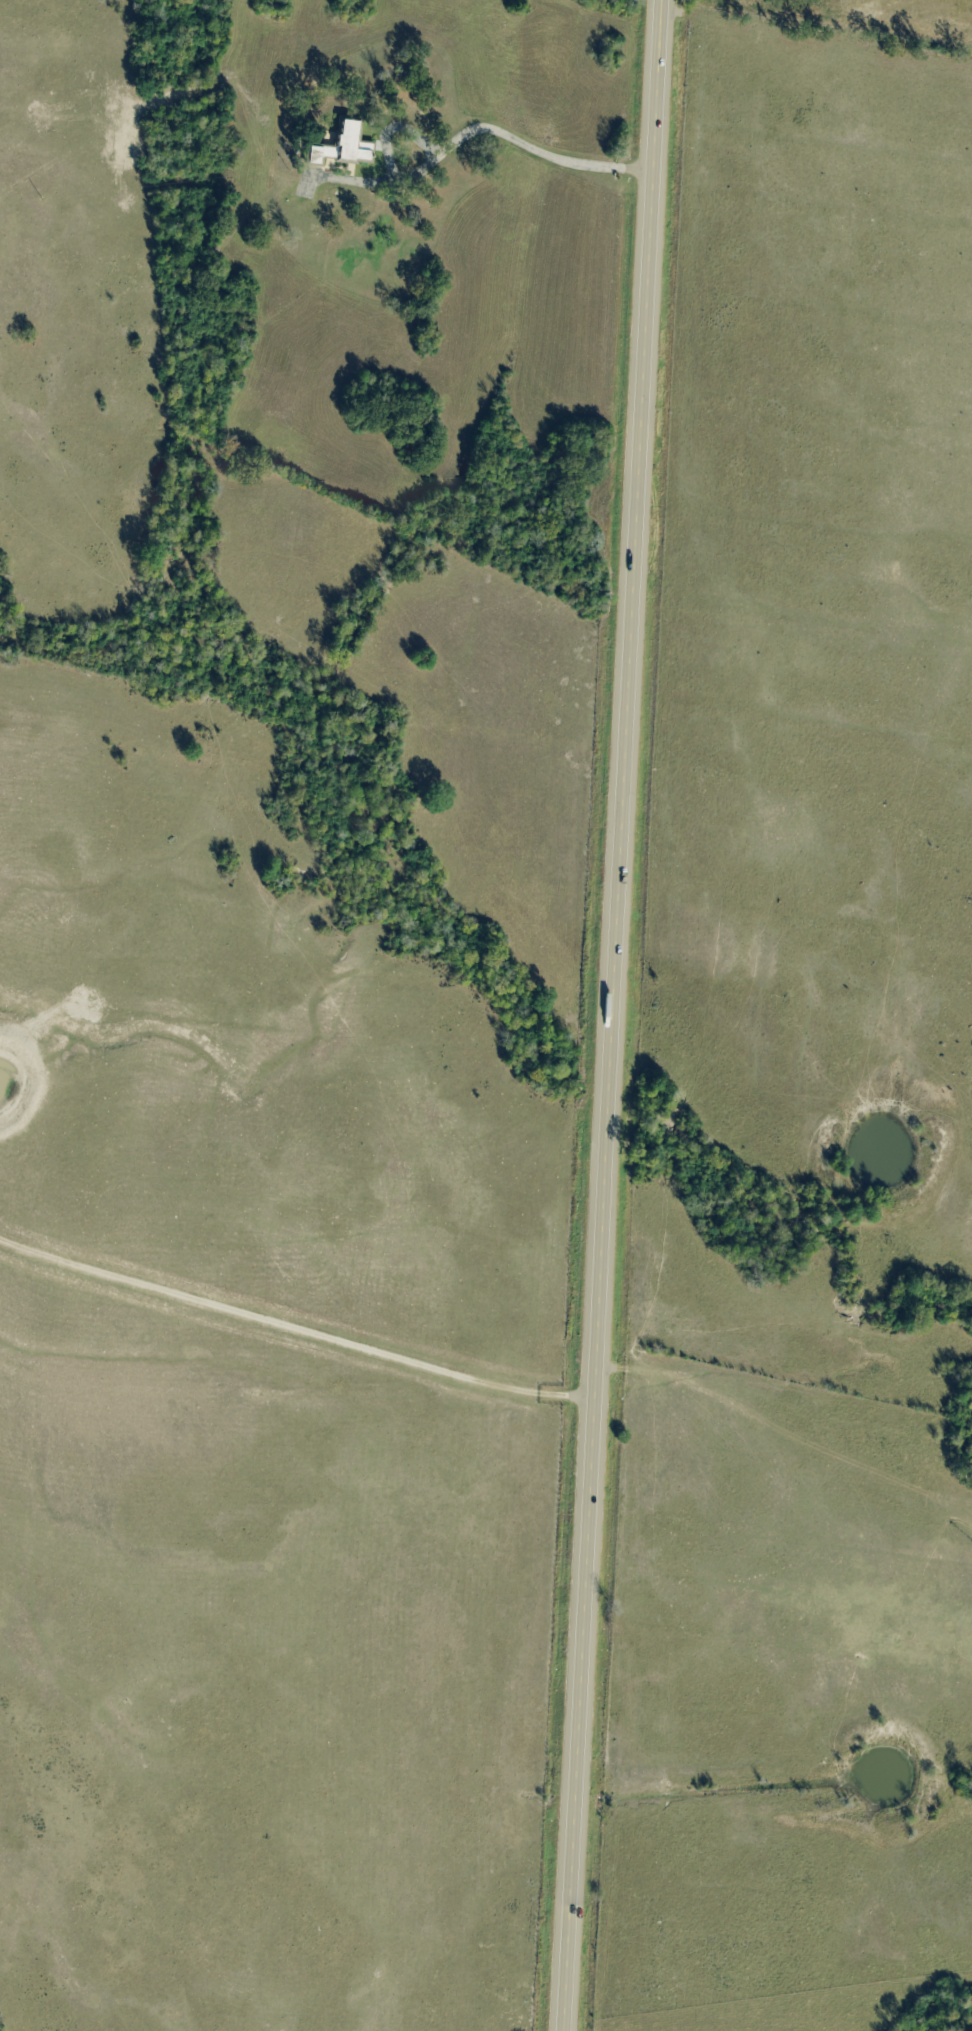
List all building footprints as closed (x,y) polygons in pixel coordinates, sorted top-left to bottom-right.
[(375,142),(361,142),(362,121),(339,120),(337,145),(307,144),(306,165),(322,166),(322,161),(373,164),(375,142)]
